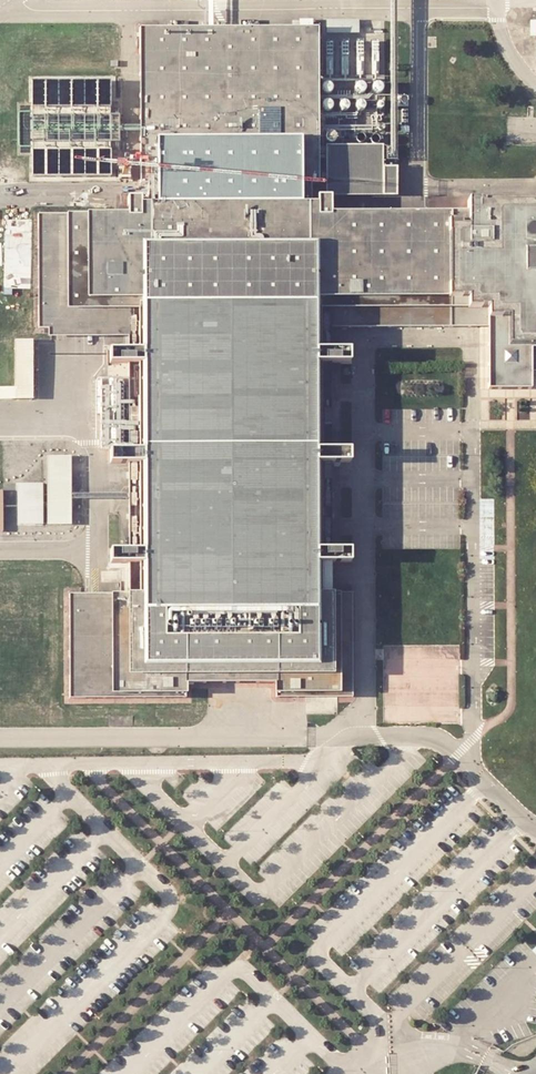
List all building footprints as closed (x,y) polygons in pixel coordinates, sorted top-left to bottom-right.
[(535,368),(535,197),(465,197),(465,209),(333,209),(333,195),(324,195),(320,195),(319,201),(314,201),(314,182),(318,182),(318,18),(140,18),(141,183),(145,183),(146,200),(139,200),(139,197),(128,196),(126,198),(125,209),(36,209),(36,323),(47,323),(48,329),(125,329),(125,346),(104,346),(103,359),(124,360),(125,447),(104,447),(104,460),(125,460),(126,546),(107,546),(106,560),(126,560),(126,590),(69,589),(69,698),(187,699),(191,682),(277,684),(276,698),(353,696),(352,588),(334,588),(334,559),(351,559),(352,543),(334,543),(334,459),(351,459),(352,446),(334,446),(334,359),(352,360),(352,345),(334,344),(334,325),(452,325),(482,322),(482,385),(525,384),(525,368),(535,368)] [(356,19),(324,19),(324,33),(356,32),(356,19)] [(527,21),(527,36),(535,37),(535,21),(527,21)] [(116,75),(28,74),(28,102),(19,102),(19,141),(19,153),(28,153),(28,178),(117,181),(116,155),(120,155),(120,93),(116,93),(116,75)] [(388,162),(401,159),(397,137),(384,140),(388,162)] [(381,144),(323,145),(324,195),(395,195),(395,166),(381,166),(381,144)] [(30,340),(12,340),(13,399),(30,398),(30,340)] [(68,456),(45,456),(45,524),(69,524),(68,456)] [(41,483),(15,484),(15,524),(40,524),(41,483)]
